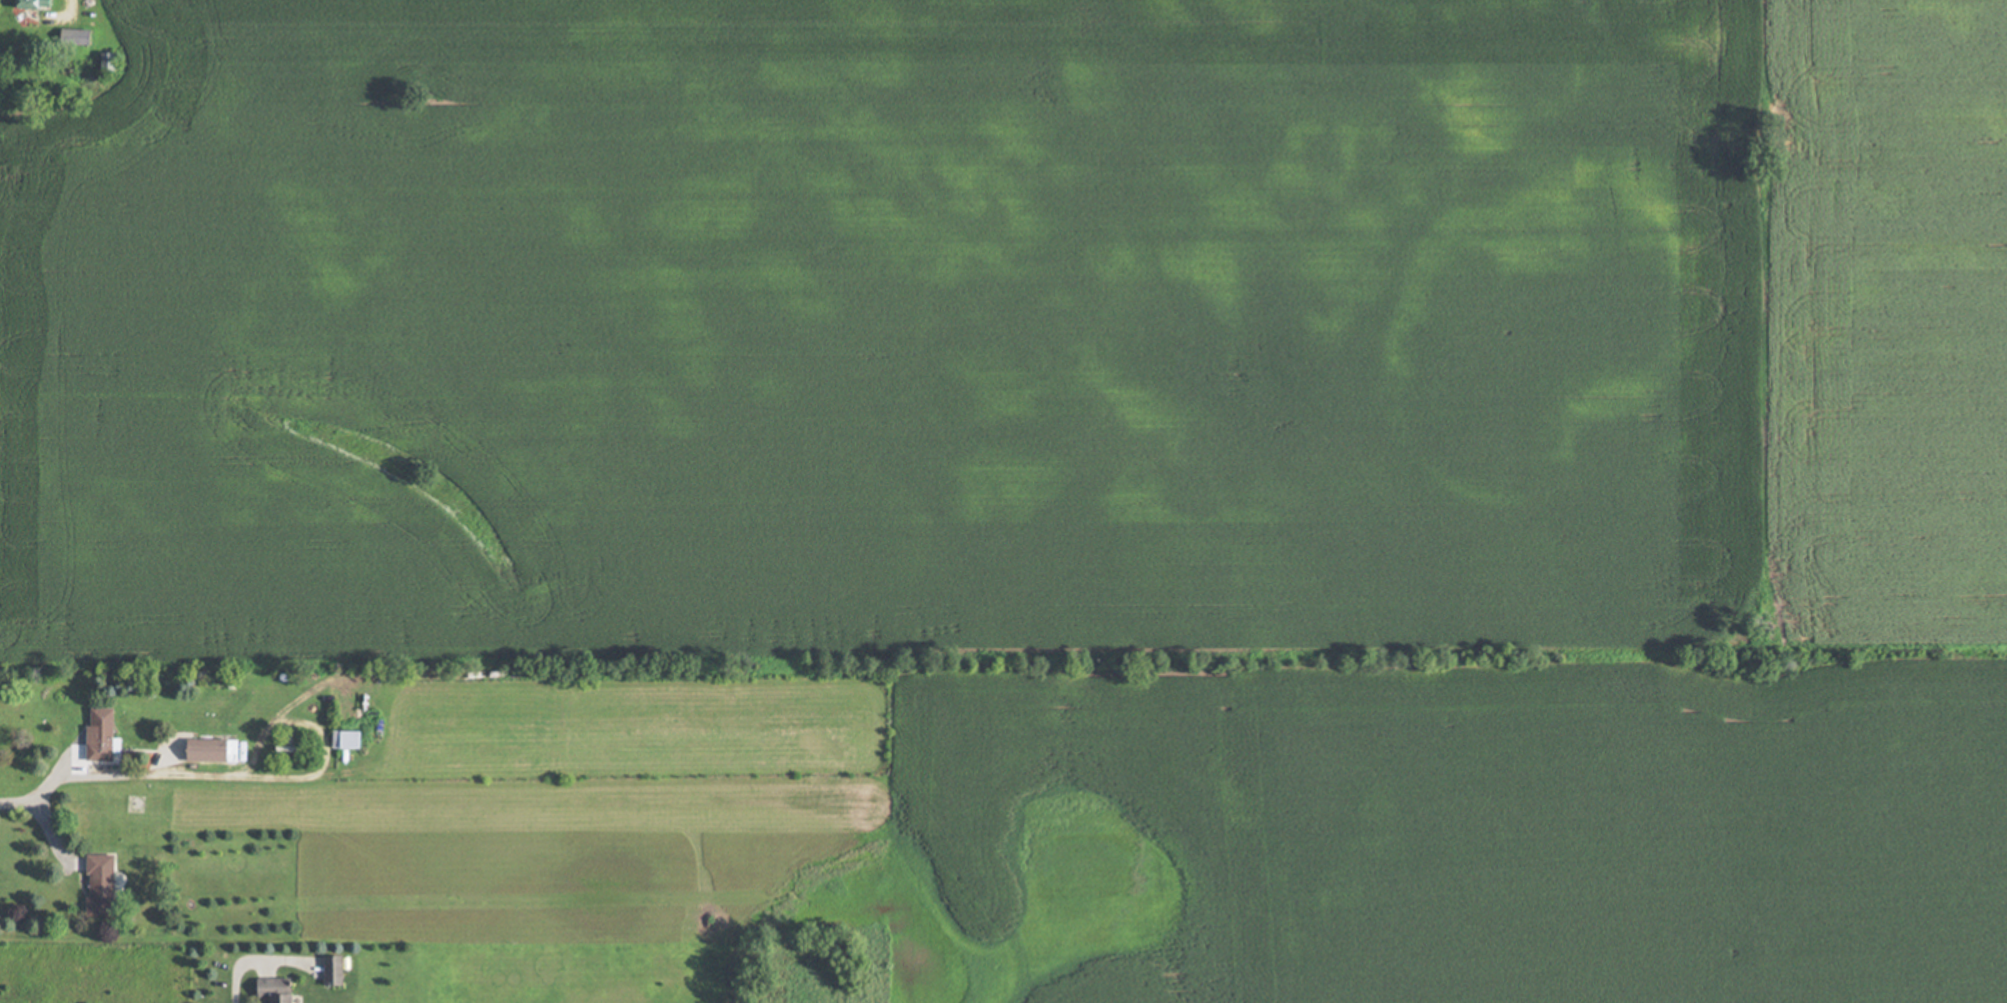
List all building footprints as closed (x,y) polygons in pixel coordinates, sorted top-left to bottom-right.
[(20,9),(55,9),(55,0),(20,0),(20,9)] [(91,762),(117,762),(118,708),(92,708),(91,762)] [(333,731),(333,750),(363,750),(363,731),(333,731)] [(239,762),(239,739),(191,739),(191,762),(239,762)] [(118,917),(118,854),(91,854),(90,917),(118,917)] [(346,985),(346,956),(327,956),(328,985),(346,985)] [(299,978),(262,978),(263,1002),(299,1002),(299,978)]
